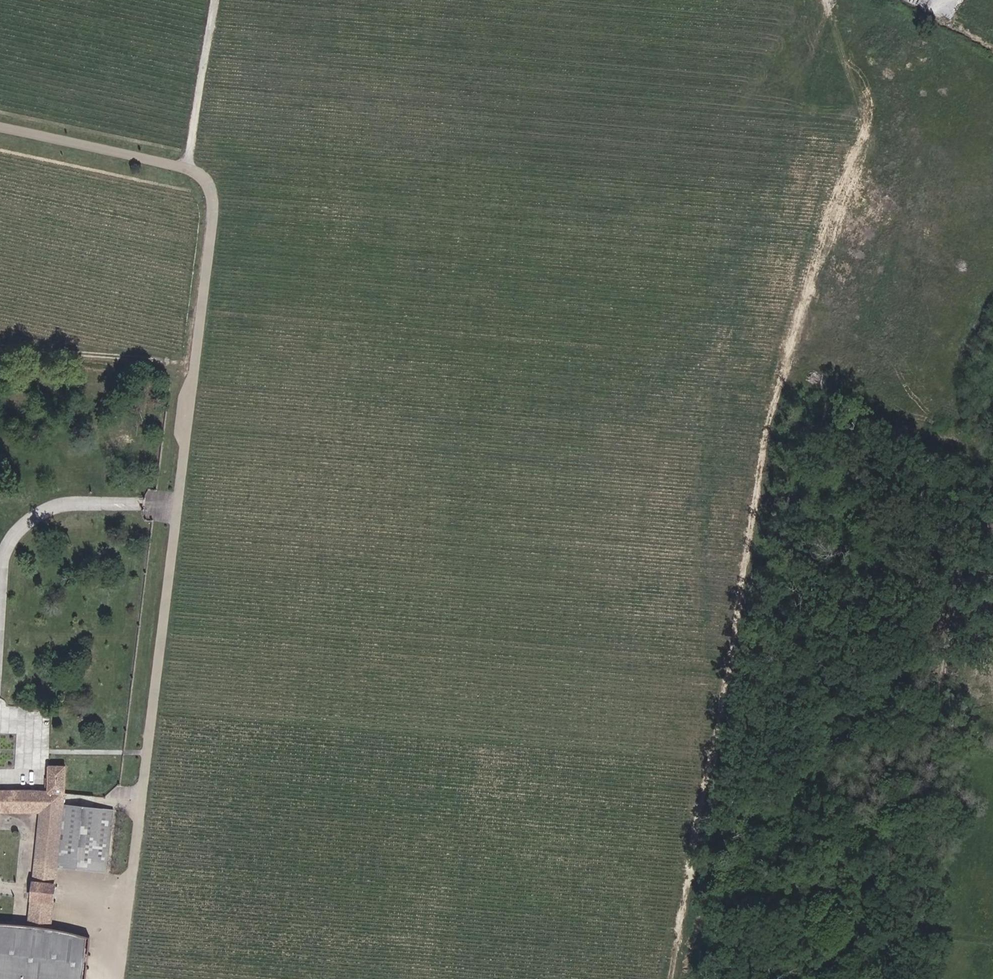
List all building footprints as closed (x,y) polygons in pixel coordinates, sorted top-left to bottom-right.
[(45,813),(36,922),(3,919),(0,918),(0,978),(2,978),(88,978),(92,932),(70,927),(55,925),(59,869),(64,806),(67,768),(48,767),(46,790),(0,790),(0,811),(45,813)] [(114,810),(64,806),(59,869),(109,873),(114,810)]
